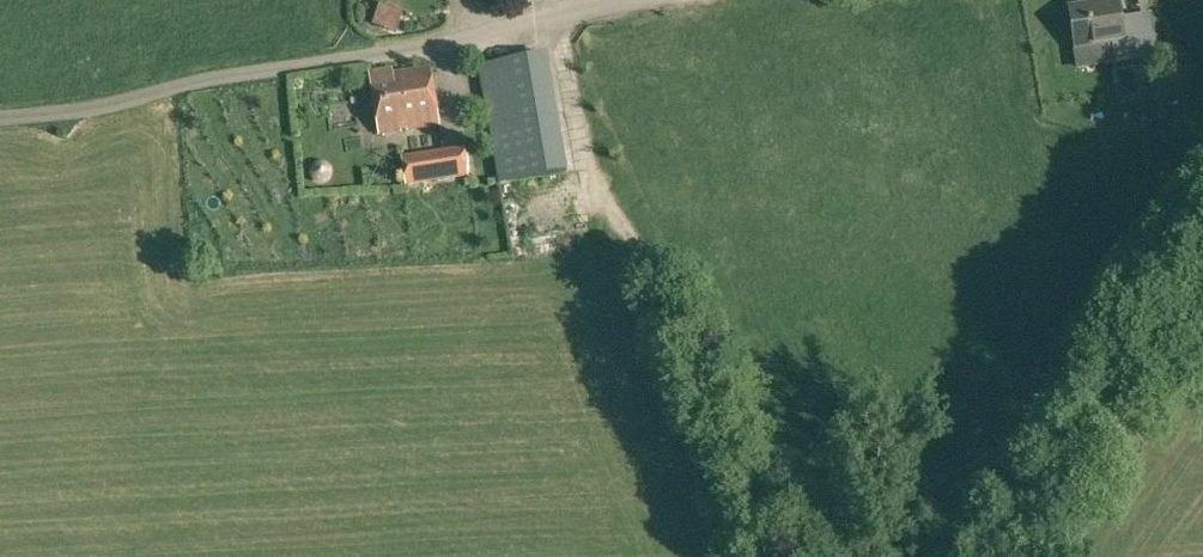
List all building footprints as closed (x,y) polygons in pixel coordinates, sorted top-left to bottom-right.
[(1108,59),(1151,52),(1148,37),(1143,37),(1139,12),(1121,14),(1119,0),(1097,0),(1097,2),(1068,7),(1074,50),(1106,45),(1108,59)] [(373,24),(396,34),(406,12),(382,2),(373,24)] [(501,184),(502,192),(526,188),(525,180),(568,173),(548,54),(479,66),(499,184),(501,184)] [(369,72),(379,134),(439,125),(430,67),(392,73),(391,68),(369,72)] [(401,156),(405,185),(468,176),(464,147),(401,156)]
